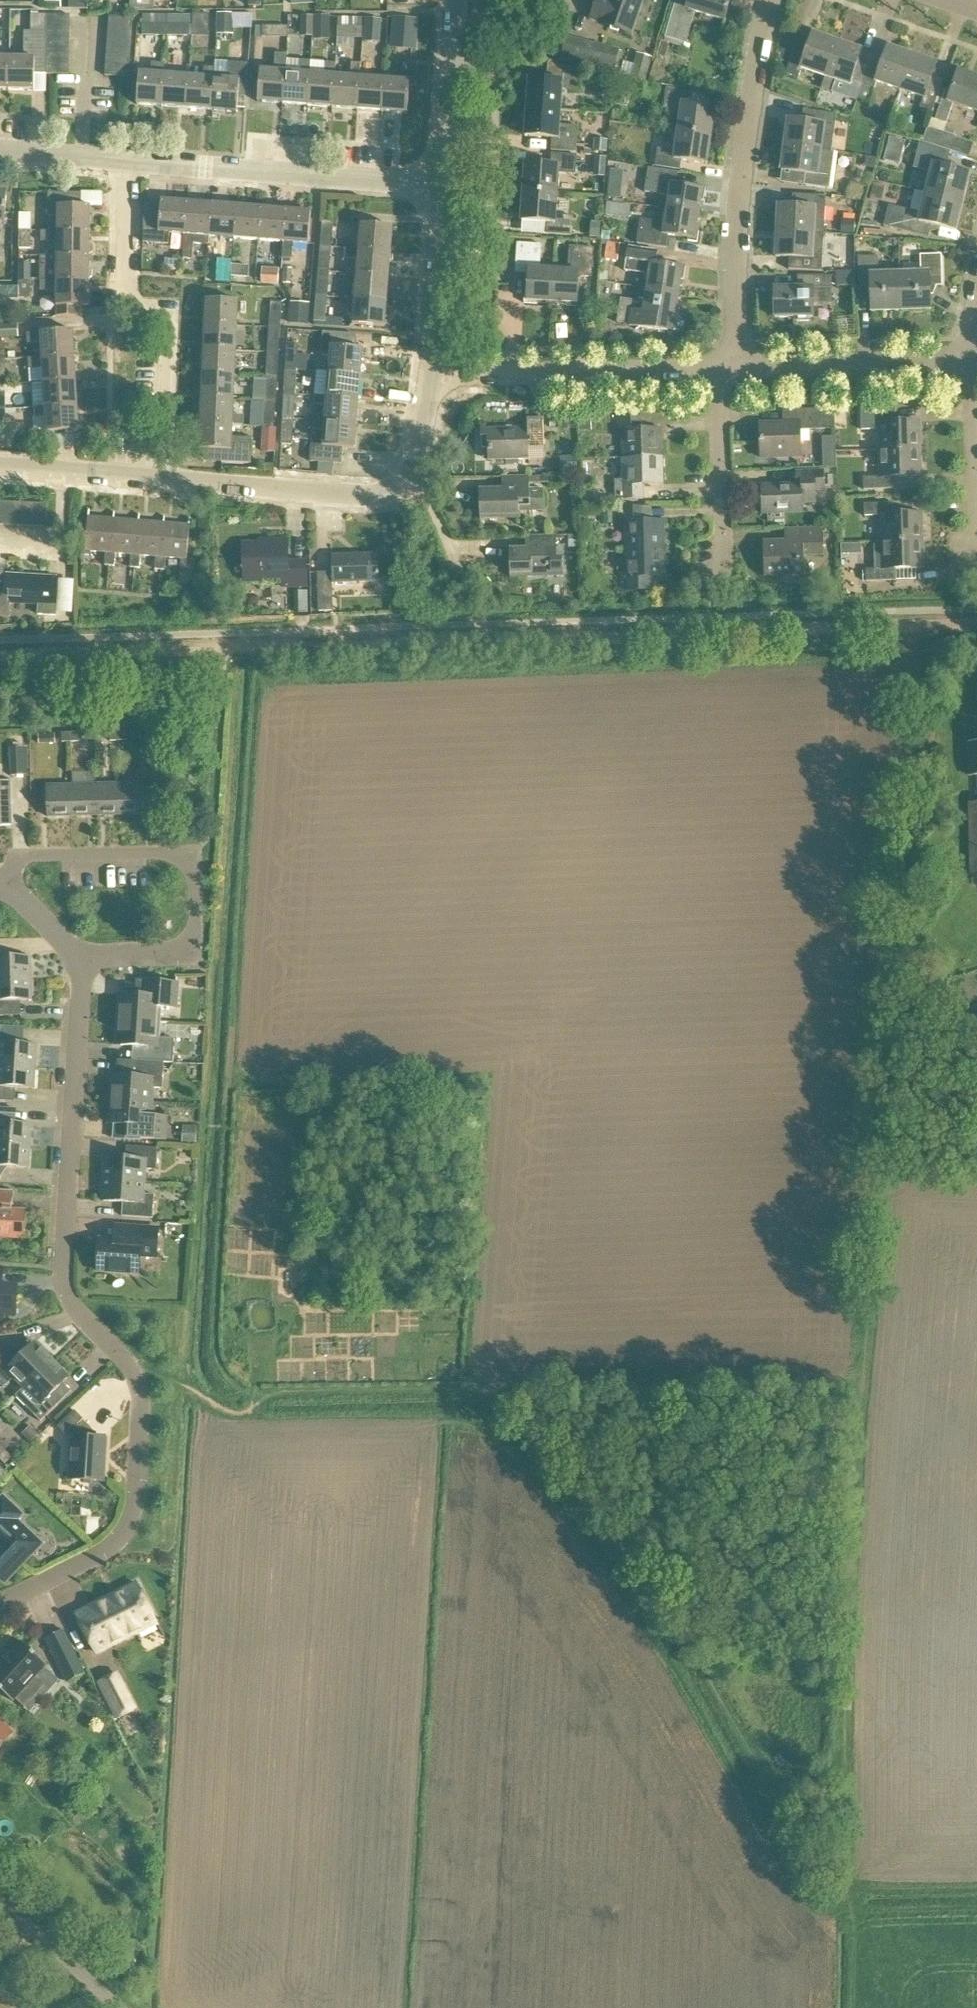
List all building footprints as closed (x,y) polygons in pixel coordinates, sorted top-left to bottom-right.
[(593,21),(630,34),(642,0),(610,0),(610,1),(608,0),(600,0),(593,21)] [(668,24),(659,57),(666,59),(671,40),(685,44),(694,13),(724,22),(731,0),(690,0),(689,4),(677,0),(676,0),(668,24)] [(192,17),(192,38),(208,38),(208,27),(208,16),(208,14),(192,14),(192,15),(192,17)] [(217,27),(217,38),(218,38),(218,35),(233,35),(234,14),(217,14),(217,27)] [(142,26),(142,38),(167,38),(167,27),(167,15),(142,15),(142,26)] [(167,27),(167,38),(169,38),(192,38),(192,17),(192,15),(167,15),(167,27)] [(46,27),(70,28),(70,16),(46,16),(46,27)] [(108,30),(132,32),(133,20),(130,20),(108,18),(108,30)] [(300,18),(300,27),(313,27),(313,18),(300,18)] [(313,27),(312,33),(329,33),(329,18),(313,18),(313,27)] [(393,18),(390,48),(416,51),(419,21),(393,18)] [(364,19),(362,42),(379,43),(381,21),(364,19)] [(46,27),(46,32),(46,40),(69,40),(70,28),(46,27)] [(288,39),(288,28),(262,28),(262,39),(288,39)] [(362,40),(362,29),(337,29),(337,40),(362,40)] [(107,42),(131,44),(132,32),(108,30),(107,42)] [(46,32),(25,32),(25,59),(9,59),(8,92),(33,92),(34,75),(45,75),(45,64),(45,52),(46,40),(46,32)] [(823,83),(836,44),(811,35),(807,49),(796,45),(786,76),(798,80),(801,71),(824,79),(823,83)] [(620,50),(566,37),(560,62),(579,66),(579,63),(615,72),(620,50)] [(46,40),(45,52),(69,52),(69,40),(46,40)] [(106,54),(130,56),(131,44),(107,42),(106,54)] [(833,92),(836,83),(847,87),(844,97),(857,101),(867,70),(857,66),(861,52),(836,44),(823,83),(821,89),(833,92)] [(899,93),(912,57),(888,49),(879,74),(867,70),(857,101),(868,105),(875,85),(899,93)] [(69,52),(45,52),(45,64),(69,64),(69,52)] [(105,66),(129,67),(130,56),(106,54),(105,66)] [(276,67),(276,73),(261,71),(258,104),(283,106),(286,73),(285,73),(286,55),(275,54),(274,66),(276,67)] [(932,115),(936,103),(941,89),(943,83),(932,79),(937,66),(912,57),(899,93),(923,101),(920,110),(932,115)] [(9,59),(0,59),(0,92),(8,92),(9,59)] [(229,63),(228,81),(213,80),(211,112),(236,114),(237,96),(245,97),(248,65),(229,63)] [(69,64),(45,64),(45,75),(45,76),(69,76),(69,64)] [(136,107),(161,109),(164,76),(165,65),(152,64),(151,75),(139,74),(136,107)] [(360,79),(361,65),(351,64),(350,78),(336,77),(333,110),(358,111),(360,79)] [(164,76),(161,109),(186,110),(189,78),(164,76),(165,65),(164,76)] [(528,82),(526,110),(560,112),(562,91),(579,92),(581,73),(547,65),(546,83),(528,82)] [(129,67),(105,66),(104,78),(128,80),(129,67)] [(385,81),(383,113),(408,115),(410,88),(416,89),(418,67),(402,66),(400,82),(385,81)] [(204,67),(203,79),(189,78),(186,110),(211,112),(213,80),(214,68),(204,67)] [(634,67),(631,79),(645,83),(649,69),(634,67)] [(286,73),(283,106),(308,108),(311,75),(286,73)] [(953,106),(976,114),(976,80),(958,73),(951,93),(946,92),(946,90),(941,89),(936,103),(940,104),(934,120),(946,124),(953,106)] [(311,75),(308,108),(333,110),(336,77),(311,75)] [(360,79),(358,111),(383,113),(385,81),(360,79)] [(680,113),(677,133),(710,138),(714,110),(689,106),(691,95),(666,91),(663,110),(680,113)] [(560,112),(526,110),(524,138),(551,140),(550,153),(575,154),(577,127),(559,126),(560,112)] [(831,151),(834,130),(835,117),(802,112),(801,124),(788,122),(784,147),(834,154),(834,151),(831,151)] [(920,144),(950,153),(954,136),(924,128),(920,144)] [(710,138),(677,133),(675,153),(657,150),(655,168),(679,172),(681,162),(706,166),(710,138)] [(889,138),(887,146),(903,150),(905,142),(889,138)] [(594,140),(593,152),(606,153),(607,141),(594,140)] [(931,175),(926,195),(962,204),(969,175),(946,169),(950,153),(920,144),(913,171),(931,175)] [(829,189),(834,154),(784,147),(781,173),(805,176),(803,188),(825,192),(826,188),(829,189)] [(525,166),(523,194),(556,196),(558,176),(574,177),(576,158),(551,156),(550,168),(525,166)] [(605,179),(606,159),(595,158),(594,178),(601,179),(605,179)] [(668,198),(666,211),(701,217),(705,189),(696,188),(696,190),(676,187),(677,175),(648,171),(644,194),(668,198)] [(49,193),(49,217),(49,232),(43,232),(43,233),(90,234),(90,209),(82,209),(83,194),(49,193)] [(556,196),(523,194),(522,223),(546,225),(546,236),(570,238),(572,218),(555,217),(556,196)] [(884,228),(898,231),(929,238),(932,227),(955,233),(962,204),(926,195),(922,214),(903,210),(889,207),(884,228)] [(823,233),(824,212),(825,199),(791,197),(791,209),(777,209),(776,233),(814,235),(814,233),(823,233)] [(170,236),(183,237),(186,204),(161,202),(160,206),(143,205),(140,244),(164,246),(169,246),(170,236)] [(208,245),(208,239),(211,206),(186,204),(183,237),(182,259),(192,260),(193,244),(208,245)] [(607,204),(605,217),(617,218),(619,205),(607,204)] [(232,256),(233,241),(236,208),(211,206),(208,239),(224,240),(223,255),(232,256)] [(258,243),(260,210),(236,208),(233,241),(258,243)] [(282,245),(285,211),(260,210),(258,243),(282,245)] [(292,261),(293,245),(307,247),(310,213),(285,211),(282,245),(283,245),(282,260),(292,261)] [(701,217),(666,211),(664,225),(640,221),(636,246),(665,250),(667,237),(687,240),(687,242),(697,244),(701,217)] [(19,233),(30,233),(31,214),(19,214),(19,233)] [(322,223),(320,248),(331,249),(333,224),(322,223)] [(591,223),(590,239),(600,240),(601,224),(591,223)] [(359,226),(357,250),(357,252),(390,254),(392,229),(359,226)] [(30,233),(19,233),(19,249),(30,249),(30,233)] [(42,242),(56,242),(56,257),(56,258),(89,258),(89,257),(93,255),(93,248),(89,246),(90,234),(43,233),(42,242)] [(814,235),(776,233),(775,259),(789,259),(788,272),(821,273),(822,260),(813,260),(814,235)] [(551,307),(553,272),(540,271),(541,247),(517,245),(515,276),(528,276),(526,296),(524,296),(523,306),(551,307)] [(619,247),(607,245),(605,260),(617,262),(619,247)] [(320,248),(317,273),(328,274),(331,249),(320,248)] [(568,272),(553,272),(551,307),(579,309),(579,299),(577,299),(578,279),(592,280),(593,250),(569,248),(568,272)] [(343,259),(356,260),(355,276),(388,279),(390,254),(357,252),(357,250),(344,249),(343,259)] [(657,254),(627,249),(624,274),(648,277),(646,290),(681,296),(685,269),(676,267),(676,270),(655,267),(657,254)] [(507,272),(508,256),(496,255),(494,271),(507,272)] [(899,277),(900,314),(930,313),(930,289),(943,289),(942,256),(920,257),(920,276),(899,277)] [(56,257),(41,257),(40,283),(89,283),(89,282),(92,280),(92,273),(89,270),(89,258),(56,258),(56,257)] [(870,315),(900,314),(899,277),(878,277),(878,258),(857,259),(858,291),(869,291),(870,315)] [(165,260),(164,273),(179,274),(180,261),(165,260)] [(19,283),(30,283),(30,281),(29,281),(29,262),(19,262),(19,283)] [(231,270),(217,268),(216,284),(230,286),(231,270)] [(279,280),(280,269),(264,268),(263,279),(279,280)] [(234,270),(233,283),(245,284),(246,271),(234,270)] [(283,270),(281,284),(290,285),(292,271),(283,270)] [(317,273),(315,298),(326,299),(328,274),(317,273)] [(353,301),(386,304),(388,279),(355,276),(353,301)] [(774,290),(774,319),(812,319),(812,304),(831,304),(830,277),(797,277),(797,290),(774,290)] [(30,283),(19,283),(18,299),(30,299),(30,283)] [(89,309),(89,283),(40,283),(40,293),(56,294),(56,308),(58,308),(58,318),(78,318),(78,309),(89,309)] [(623,301),(619,326),(632,328),(631,329),(675,335),(681,296),(646,290),(644,304),(623,301)] [(324,324),(326,299),(315,298),(313,323),(324,324)] [(237,302),(205,301),(203,326),(236,328),(237,302)] [(386,304),(353,301),(351,326),(384,329),(386,304)] [(308,325),(309,303),(290,302),(289,323),(308,325)] [(268,329),(279,330),(281,305),(270,304),(268,329)] [(0,325),(0,339),(18,338),(17,324),(0,325)] [(235,353),(236,328),(203,326),(202,351),(235,353)] [(268,329),(267,354),(278,355),(279,330),(268,329)] [(41,335),(27,336),(27,346),(41,345),(42,360),(75,358),(73,332),(41,335)] [(322,357),(328,357),(327,373),(327,374),(360,376),(362,351),(343,350),(344,337),(323,336),(322,357)] [(285,371),(296,371),(298,346),(286,345),(285,371)] [(234,377),(235,353),(202,351),(201,376),(234,377)] [(267,354),(265,379),(276,380),(278,355),(267,354)] [(42,360),(28,361),(29,372),(43,371),(43,385),(76,382),(75,358),(42,360)] [(285,371),(283,395),(294,396),(296,371),(285,371)] [(316,373),(314,398),(359,401),(360,376),(327,374),(327,373),(316,373)] [(233,402),(234,377),(201,376),(200,401),(233,402)] [(265,379),(264,404),(275,405),(276,380),(265,379)] [(43,385),(45,407),(45,410),(78,407),(76,382),(43,385)] [(283,395),(282,420),(293,421),(294,396),(283,395)] [(325,405),(323,423),(357,426),(359,401),(314,398),(314,404),(325,405)] [(200,401),(199,425),(232,427),(244,427),(244,417),(232,416),(233,402),(200,401)] [(264,404),(262,429),(273,429),(275,405),(264,404)] [(79,433),(78,407),(45,410),(45,407),(34,408),(34,419),(46,418),(47,435),(79,433)] [(799,433),(820,432),(836,432),(835,411),(783,413),(783,425),(759,426),(760,460),(800,458),(799,433)] [(588,413),(577,414),(578,416),(578,429),(589,428),(589,416),(588,413)] [(878,430),(878,452),(920,451),(919,424),(891,425),(891,413),(861,414),(860,414),(861,431),(878,430)] [(621,437),(621,460),(661,459),(660,431),(640,431),(640,417),(614,418),(614,437),(621,437)] [(291,446),(293,421),(282,420),(280,446),(291,446)] [(528,453),(544,452),(543,420),(527,420),(527,430),(488,431),(489,464),(529,463),(528,453)] [(558,420),(549,420),(550,428),(559,428),(558,420)] [(357,426),(323,423),(321,449),(307,447),(306,461),(340,464),(341,450),(355,451),(357,426)] [(231,439),(232,427),(199,425),(198,451),(220,452),(220,464),(250,465),(251,440),(231,439)] [(272,455),(273,429),(262,429),(260,454),(272,455)] [(836,450),(822,451),(822,467),(836,467),(836,450)] [(920,451),(878,452),(879,479),(863,479),(863,492),(892,491),(892,479),(921,478),(920,451)] [(560,458),(560,471),(578,470),(577,457),(560,458)] [(661,459),(621,460),(622,483),(615,483),(615,502),(642,502),(641,487),(662,487),(661,459)] [(802,515),(802,503),(816,503),(815,491),(824,490),(824,474),(787,475),(788,483),(761,484),(762,516),(802,515)] [(519,520),(518,512),(543,511),(542,490),(529,491),(529,479),(501,480),(502,491),(479,492),(480,522),(519,520)] [(0,520),(0,527),(11,527),(12,504),(1,503),(0,520)] [(12,504),(11,527),(23,528),(24,504),(12,504)] [(24,504),(23,528),(34,528),(35,505),(24,504)] [(47,505),(35,505),(34,528),(46,529),(47,505)] [(880,517),(880,544),(922,542),(921,516),(893,516),(893,505),(863,505),(864,517),(880,517)] [(624,529),(624,552),(663,551),(662,523),(642,524),(642,511),(615,512),(616,530),(624,529)] [(88,561),(89,554),(106,555),(105,567),(115,568),(116,555),(111,555),(114,522),(89,520),(86,551),(81,551),(80,561),(88,561)] [(139,524),(114,522),(111,555),(116,555),(132,557),(131,569),(141,570),(142,558),(136,557),(139,524)] [(165,572),(166,560),(161,560),(164,526),(139,524),(136,557),(142,558),(157,559),(156,571),(165,572)] [(161,560),(166,560),(180,561),(179,581),(189,582),(190,560),(187,560),(189,528),(164,526),(161,560)] [(803,558),(822,558),(822,532),(783,533),(783,547),(777,547),(777,544),(763,544),(764,577),(804,576),(803,558)] [(546,562),(556,562),(555,538),(525,539),(525,551),(496,551),(496,580),(547,578),(547,570),(549,569),(548,565),(547,565),(546,562)] [(281,589),(306,588),(304,563),(287,564),(286,542),(267,542),(267,544),(242,546),(243,585),(260,584),(260,581),(281,580),(281,589)] [(868,552),(867,542),(847,543),(848,553),(868,552)] [(922,542),(880,544),(881,571),(864,571),(865,584),(894,583),(894,571),(922,570),(922,542)] [(663,551),(624,552),(625,575),(617,576),(617,595),(644,594),(644,593),(656,592),(656,579),(663,579),(663,551)] [(318,575),(318,601),(319,612),(333,612),(332,584),(379,582),(378,557),(332,558),(333,574),(318,575)] [(7,584),(0,583),(0,617),(10,618),(11,604),(28,605),(27,613),(56,614),(56,609),(58,579),(7,576),(7,584)] [(294,593),(295,614),(309,614),(308,592),(294,593)] [(203,704),(217,706),(217,697),(204,696),(203,704)] [(118,732),(118,741),(126,741),(126,731),(118,732)] [(118,741),(118,732),(110,732),(110,741),(118,741)] [(71,742),(70,733),(62,733),(62,742),(71,742)] [(70,733),(71,742),(79,742),(79,733),(70,733)] [(10,749),(11,776),(28,775),(27,749),(10,749)] [(11,782),(0,782),(0,827),(12,827),(11,782)] [(119,786),(120,816),(144,815),(143,785),(119,786)] [(95,786),(70,787),(71,817),(96,817),(95,786)] [(119,786),(95,786),(96,817),(120,816),(119,786)] [(47,818),(71,817),(70,787),(46,787),(47,818)] [(31,980),(30,958),(0,958),(0,980),(31,980)] [(0,980),(0,1017),(3,1017),(2,1003),(31,1002),(31,980),(0,980)] [(119,996),(117,1021),(159,1023),(160,1008),(176,1009),(178,985),(144,982),(144,994),(141,997),(119,996)] [(159,1023),(117,1021),(116,1046),(138,1047),(140,1051),(139,1062),(173,1064),(174,1040),(158,1039),(159,1023)] [(35,1068),(36,1046),(0,1044),(0,1066),(35,1068)] [(112,1076),(110,1101),(152,1103),(153,1089),(162,1090),(163,1066),(137,1065),(137,1076),(134,1078),(112,1076)] [(0,1066),(0,1102),(5,1102),(6,1088),(33,1090),(35,1068),(0,1066)] [(152,1103),(110,1101),(109,1125),(131,1125),(134,1128),(132,1139),(159,1141),(166,1142),(167,1118),(160,1118),(151,1117),(152,1103)] [(30,1148),(31,1126),(3,1124),(4,1110),(0,1110),(0,1146),(30,1148)] [(183,1126),(182,1143),(196,1144),(197,1127),(183,1126)] [(0,1146),(0,1181),(1,1168),(28,1170),(30,1148),(0,1146)] [(105,1158),(103,1180),(144,1183),(145,1170),(156,1171),(157,1150),(126,1147),(126,1159),(105,1158)] [(144,1183),(103,1180),(102,1202),(123,1204),(122,1217),(152,1219),(154,1196),(143,1195),(144,1183)] [(24,1240),(26,1212),(11,1211),(12,1193),(0,1192),(0,1239),(24,1240)] [(99,1240),(97,1272),(139,1275),(140,1258),(156,1259),(158,1230),(116,1227),(115,1241),(99,1240)] [(15,1315),(17,1289),(1,1288),(2,1274),(0,1274),(0,1315),(15,1315)] [(23,1389),(51,1361),(34,1344),(16,1362),(6,1352),(1,1358),(0,1356),(0,1387),(2,1389),(13,1378),(23,1389)] [(69,1378),(51,1361),(23,1389),(33,1399),(25,1407),(40,1423),(57,1406),(49,1397),(69,1378)] [(103,1482),(106,1440),(85,1439),(85,1434),(77,1426),(83,1420),(74,1412),(57,1429),(66,1437),(68,1434),(72,1438),(69,1480),(103,1482)] [(30,1427),(22,1435),(30,1443),(38,1436),(30,1427)] [(40,1545),(16,1521),(21,1516),(3,1499),(0,1503),(0,1540),(0,1578),(5,1583),(40,1545)] [(95,1654),(156,1624),(137,1585),(90,1608),(91,1610),(77,1617),(95,1654)] [(64,1630),(45,1640),(66,1683),(85,1674),(64,1630)] [(8,1654),(0,1663),(0,1691),(13,1703),(14,1701),(28,1713),(57,1682),(43,1669),(47,1665),(21,1643),(10,1655),(8,1654)] [(119,1672),(97,1683),(116,1720),(138,1709),(119,1672)] [(11,1734),(0,1724),(0,1746),(11,1734)]
